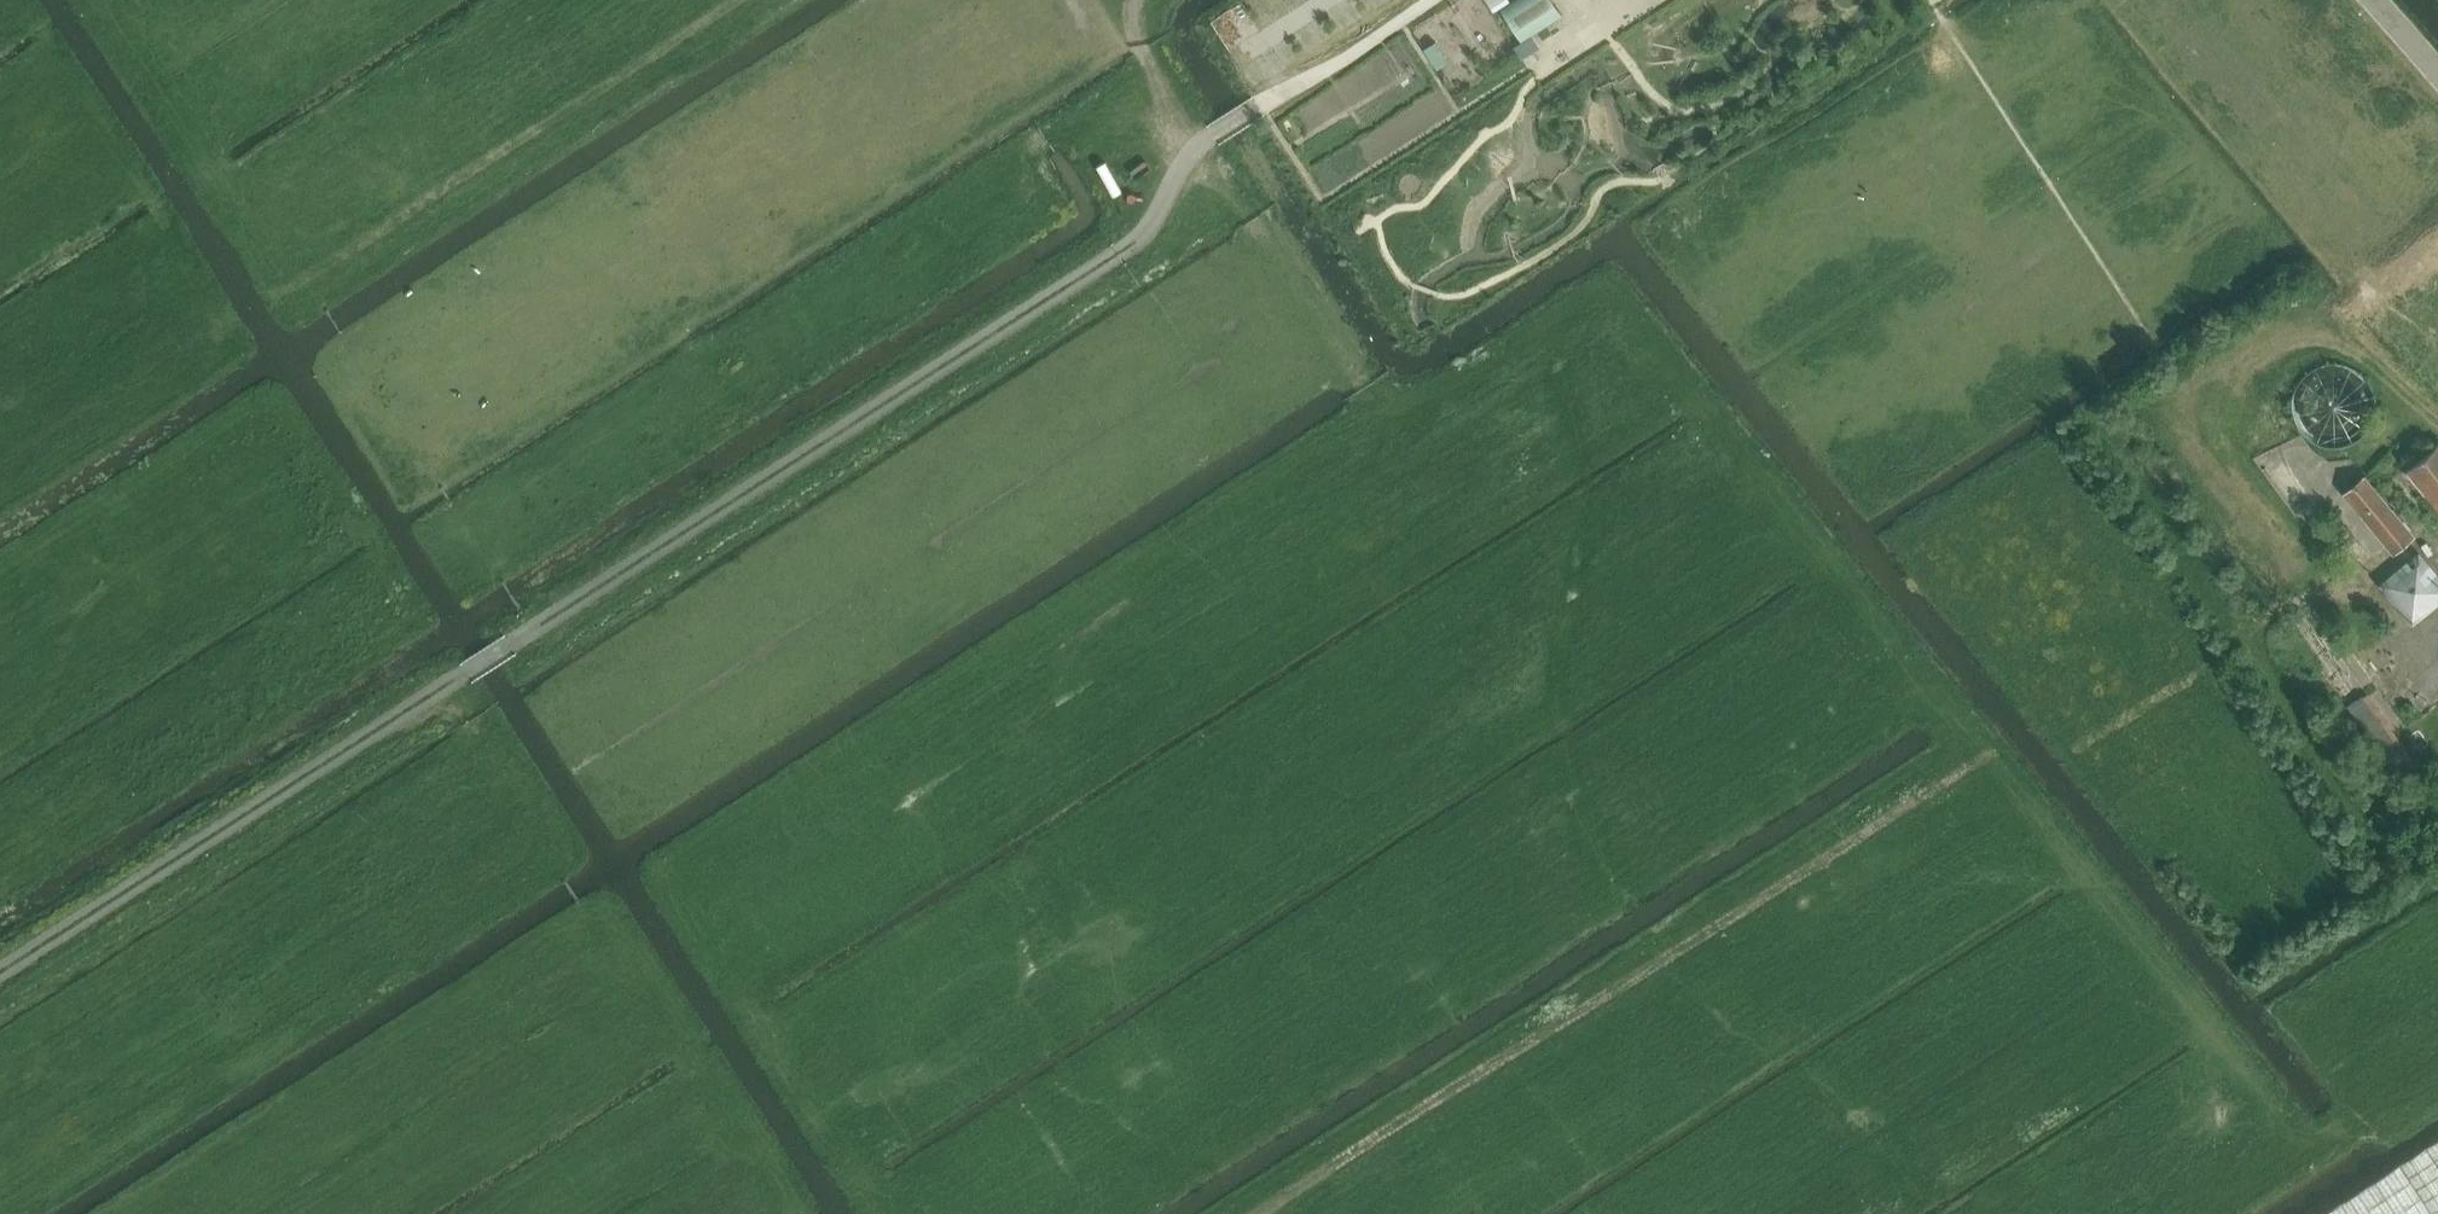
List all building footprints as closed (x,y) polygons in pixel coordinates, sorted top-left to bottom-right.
[(1495,11),(1510,1),(1509,0),(1488,0),(1495,11)] [(1502,10),(1521,42),(1562,17),(1551,0),(1518,0),(1502,10)] [(1529,43),(1548,76),(1611,41),(1592,7),(1529,43)] [(1436,42),(1425,50),(1437,69),(1449,61),(1436,42)] [(2368,412),(2369,405),(2368,398),(2366,391),(2362,384),(2358,378),(2353,374),(2346,369),(2341,367),(2332,365),(2323,366),(2315,368),(2309,371),(2302,376),(2297,382),(2293,389),(2290,397),(2289,404),(2290,412),(2292,420),(2295,425),(2301,432),(2306,437),(2313,441),(2322,444),(2329,444),(2336,444),(2344,441),(2352,437),(2357,432),(2363,425),(2366,420),(2368,412)] [(2388,483),(2387,488),(2437,549),(2437,441),(2388,483)] [(2415,536),(2365,476),(2345,494),(2394,553),(2415,536)] [(2417,622),(2437,603),(2437,567),(2421,548),(2381,583),(2417,622)] [(2416,763),(2309,613),(2306,614),(2288,623),(2400,777),(2414,766),(2413,765),(2416,763)] [(2322,1213),(2437,1213),(2437,1139),(2322,1213)]
